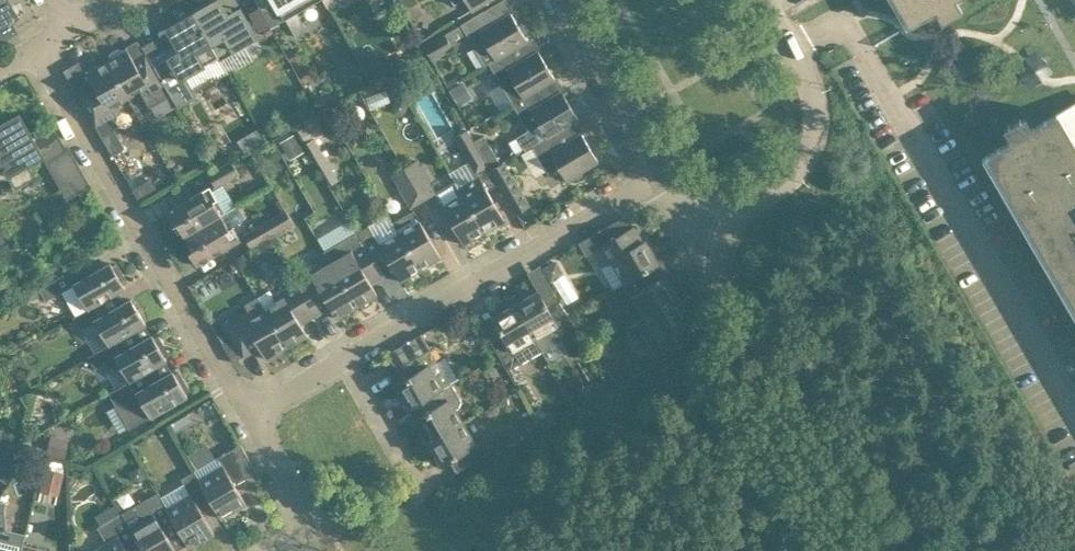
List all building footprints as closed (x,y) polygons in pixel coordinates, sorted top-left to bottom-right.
[(18,30),(12,20),(19,16),(10,0),(0,0),(0,41),(18,30)] [(192,10),(218,57),(219,57),(220,60),(232,53),(233,48),(256,35),(255,34),(245,15),(240,6),(228,13),(220,0),(217,0),(209,4),(204,3),(192,10)] [(283,17),(284,19),(286,17),(297,35),(307,29),(297,11),(317,0),(274,0),(283,17)] [(412,20),(426,12),(420,0),(401,0),(412,20)] [(485,2),(489,0),(468,0),(473,9),(485,2)] [(910,24),(930,12),(938,8),(951,0),(896,0),(910,24)] [(261,4),(251,9),(261,27),(271,21),(261,4)] [(169,58),(154,66),(178,107),(192,98),(197,96),(194,91),(192,89),(185,76),(205,65),(218,57),(212,45),(192,10),(180,17),(178,22),(168,28),(170,31),(181,51),(169,58)] [(519,25),(511,12),(491,25),(483,11),(462,23),(486,65),(491,63),(511,50),(528,40),(525,36),(529,34),(530,30),(526,24),(522,23),(519,25)] [(454,47),(453,46),(445,33),(425,45),(433,59),(454,47)] [(110,53),(109,59),(107,60),(128,97),(140,90),(150,107),(170,96),(160,79),(149,60),(138,66),(128,48),(124,50),(118,48),(110,53)] [(511,50),(491,63),(513,101),(534,89),(535,90),(555,78),(539,50),(518,62),(511,50)] [(128,97),(107,60),(87,72),(93,83),(78,92),(97,124),(96,125),(113,154),(124,147),(113,128),(118,125),(113,116),(121,111),(116,103),(128,97)] [(463,82),(449,90),(459,106),(473,98),(463,82)] [(513,101),(530,130),(541,123),(547,134),(548,135),(554,132),(555,132),(579,118),(562,91),(542,103),(535,90),(534,89),(513,101)] [(986,155),(1074,307),(1074,103),(1030,130),(1008,143),(986,155)] [(9,177),(15,188),(35,177),(28,164),(44,155),(39,148),(33,136),(20,114),(0,125),(0,177),(9,177)] [(468,128),(456,135),(470,160),(479,176),(487,189),(499,182),(491,168),(490,165),(480,148),(475,140),(468,128)] [(260,129),(240,140),(247,152),(267,141),(260,129)] [(548,135),(547,134),(531,143),(549,174),(559,168),(566,180),(598,161),(582,133),(562,145),(555,132),(554,132),(548,135)] [(297,133),(283,141),(290,154),(304,146),(297,133)] [(484,135),(475,140),(480,148),(490,165),(491,168),(500,162),(484,135)] [(67,148),(46,160),(60,185),(71,179),(79,192),(91,185),(69,147),(67,148)] [(232,160),(209,173),(217,188),(226,182),(240,175),(232,160)] [(417,160),(405,167),(423,199),(434,193),(435,192),(429,181),(419,165),(417,160)] [(530,206),(519,187),(503,160),(500,162),(491,168),(499,182),(506,194),(517,213),(517,212),(528,205),(529,206),(530,206)] [(165,165),(150,173),(159,189),(174,180),(165,165)] [(405,167),(392,174),(411,206),(423,199),(405,167)] [(465,195),(486,231),(505,220),(487,189),(479,176),(460,187),(464,196),(465,195)] [(185,201),(166,212),(173,225),(177,223),(185,237),(234,208),(237,206),(224,184),(217,188),(212,190),(210,186),(185,201)] [(443,208),(453,225),(464,244),(486,231),(465,195),(464,196),(443,208)] [(312,222),(325,246),(355,231),(342,207),(312,222)] [(234,208),(185,237),(193,249),(189,251),(197,265),(216,254),(240,239),(233,226),(241,221),(243,215),(239,210),(234,208)] [(286,209),(270,219),(244,234),(252,247),(294,223),(286,209)] [(394,223),(400,232),(421,269),(441,257),(415,211),(394,223)] [(389,213),(357,232),(363,243),(378,269),(389,262),(400,281),(421,269),(400,232),(394,223),(389,213)] [(627,230),(598,247),(608,263),(613,260),(625,281),(651,267),(658,263),(648,245),(651,243),(646,233),(640,223),(627,230)] [(325,250),(331,262),(357,306),(359,305),(365,307),(373,302),(374,296),(377,294),(367,275),(378,269),(363,243),(357,232),(325,250)] [(100,302),(125,287),(123,283),(127,281),(117,263),(113,266),(111,262),(70,285),(63,274),(39,289),(46,300),(62,291),(76,315),(88,308),(100,301),(100,302)] [(357,306),(331,262),(296,282),(314,314),(324,308),(325,309),(329,306),(336,318),(357,306)] [(614,288),(604,294),(614,311),(619,308),(629,326),(630,325),(645,316),(678,297),(671,284),(674,282),(669,272),(658,278),(651,267),(625,281),(614,288)] [(271,290),(258,297),(287,346),(307,335),(300,323),(314,315),(314,314),(296,282),(274,295),(271,290)] [(523,295),(514,301),(542,349),(561,338),(568,350),(569,352),(571,354),(577,356),(588,349),(577,330),(566,310),(554,291),(543,298),(539,291),(525,299),(523,295)] [(244,312),(225,323),(233,337),(239,347),(244,356),(254,350),(259,347),(266,358),(287,346),(258,297),(247,304),(250,309),(244,312)] [(657,355),(688,337),(696,333),(689,321),(695,318),(689,308),(686,310),(678,297),(645,316),(630,325),(629,326),(626,327),(630,335),(636,336),(643,332),(657,355)] [(100,301),(88,308),(76,315),(73,317),(80,329),(95,321),(108,344),(121,337),(121,338),(146,323),(132,298),(106,313),(100,302),(100,301)] [(503,335),(491,341),(502,360),(507,369),(542,349),(514,301),(504,306),(506,309),(493,317),(503,335)] [(422,333),(388,353),(396,368),(431,348),(422,333)] [(94,353),(88,356),(95,368),(108,360),(111,366),(118,367),(121,366),(129,381),(141,374),(142,374),(153,367),(167,360),(164,356),(169,353),(158,335),(154,338),(152,335),(127,349),(121,338),(121,337),(108,344),(94,353)] [(403,380),(396,384),(404,397),(400,400),(406,409),(417,403),(442,388),(451,383),(438,361),(431,348),(396,368),(403,380)] [(115,389),(111,391),(118,403),(122,401),(128,397),(142,422),(150,417),(162,410),(188,396),(185,391),(189,389),(179,372),(175,374),(173,371),(160,378),(153,367),(142,374),(141,374),(129,381),(118,387),(115,389)] [(451,383),(442,388),(417,403),(423,414),(416,419),(424,432),(420,434),(426,444),(462,423),(455,410),(459,407),(461,401),(458,396),(451,383)] [(180,418),(171,423),(176,431),(185,427),(180,418)] [(475,445),(462,423),(426,444),(431,453),(435,451),(442,464),(450,460),(456,472),(475,461),(490,452),(483,440),(475,445)] [(51,434),(47,454),(65,457),(69,438),(51,434)] [(257,471),(241,444),(217,457),(194,471),(200,479),(214,506),(221,518),(246,503),(235,484),(257,471)] [(0,460),(0,467),(10,475),(23,458),(9,448),(0,460)] [(46,467),(41,490),(60,494),(65,471),(46,467)] [(167,508),(174,520),(189,547),(214,532),(203,512),(214,506),(200,479),(194,471),(181,478),(191,495),(168,508),(167,508)] [(143,550),(176,550),(162,526),(174,520),(167,508),(168,508),(159,491),(123,512),(132,529),(131,530),(137,540),(143,550)] [(22,543),(8,540),(9,538),(8,528),(5,506),(6,500),(0,499),(0,550),(20,550),(22,543)] [(115,504),(95,515),(101,525),(120,514),(115,504)] [(137,540),(131,530),(132,529),(123,512),(120,514),(101,525),(97,527),(107,544),(95,550),(143,550),(137,540)]
